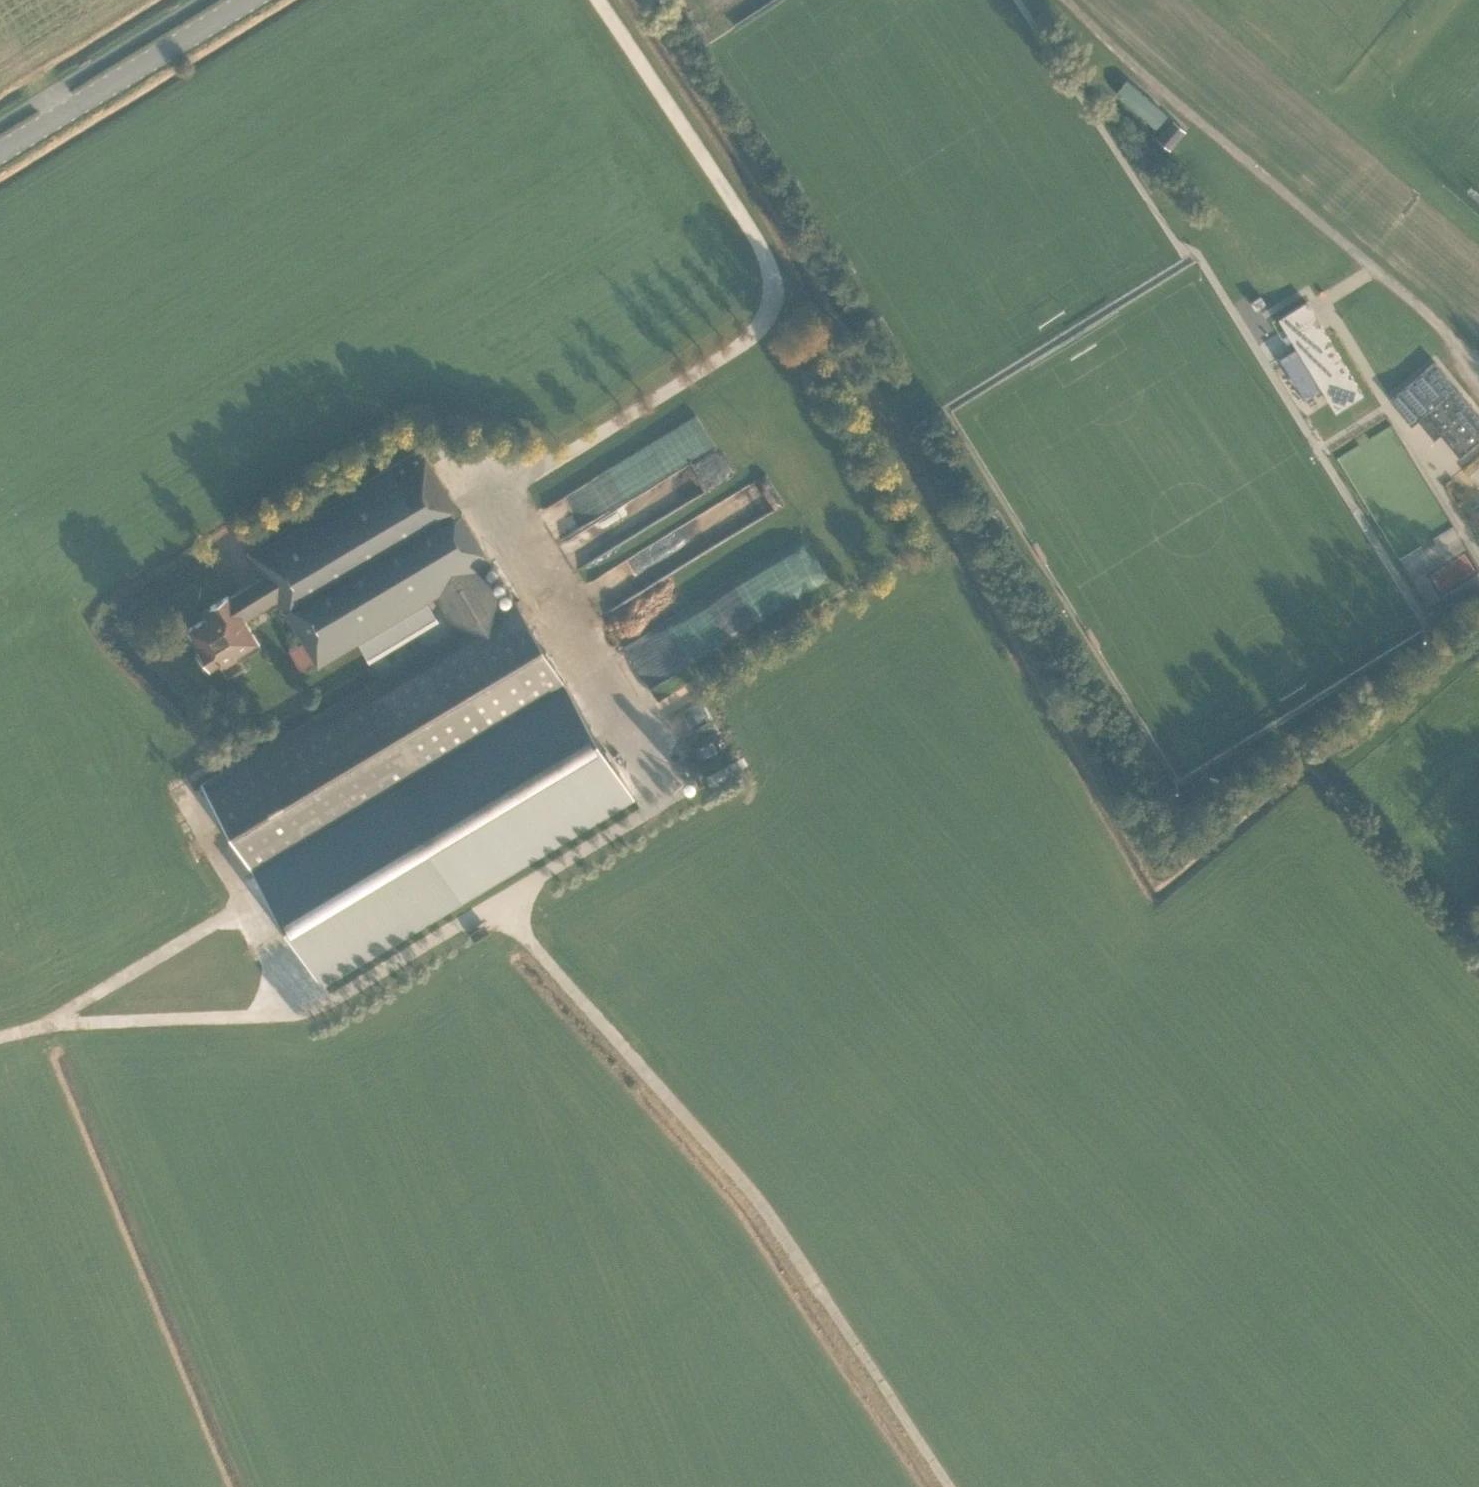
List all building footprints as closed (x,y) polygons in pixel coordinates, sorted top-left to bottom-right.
[(1115,91),(1156,126),(1167,112),(1126,78),(1115,91)] [(1157,137),(1170,148),(1186,129),(1173,118),(1157,137)] [(1331,400),(1336,410),(1364,393),(1327,332),(1306,299),(1279,316),(1297,345),(1331,400)] [(1418,417),(1434,436),(1441,430),(1459,453),(1478,437),(1478,425),(1478,413),(1435,358),(1390,395),(1411,422),(1418,417)] [(634,453),(652,483),(719,444),(701,413),(634,453)] [(215,610),(190,625),(201,644),(200,644),(202,647),(197,650),(205,663),(210,660),(212,663),(220,658),(229,671),(244,662),(239,654),(260,642),(244,616),(246,615),(247,617),(278,598),(319,664),(357,640),(392,619),(400,632),(444,605),(459,630),(211,779),(204,783),(271,895),(273,898),(321,978),(449,902),(461,895),(463,899),(635,796),(632,792),(514,596),(505,602),(483,565),(491,560),(433,463),(422,444),(271,535),(268,530),(259,536),(261,541),(249,548),(265,574),(260,577),(240,589),(230,595),(229,593),(211,604),(215,610)] [(664,487),(678,508),(735,471),(721,450),(664,487)] [(636,584),(788,509),(775,482),(623,557),(636,584)] [(682,730),(709,714),(701,701),(674,717),(682,730)]
